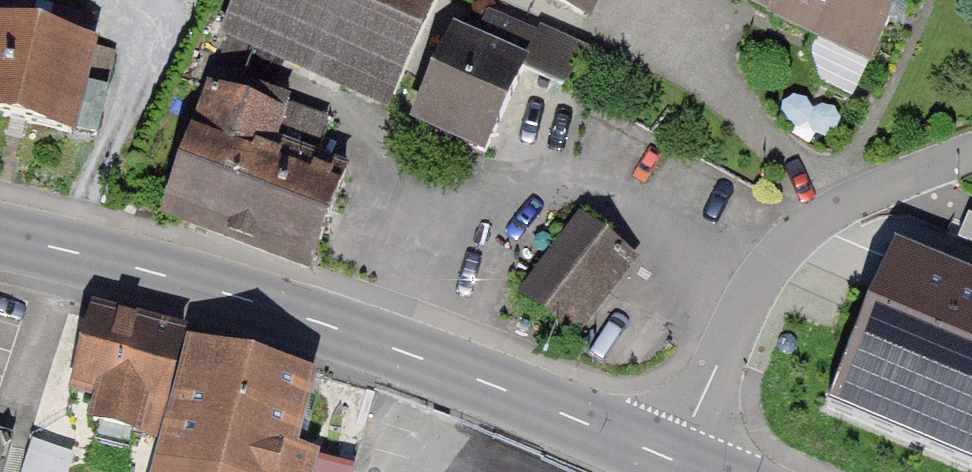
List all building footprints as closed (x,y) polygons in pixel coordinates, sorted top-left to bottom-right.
[(229,19),(395,93),(437,0),(237,0),(229,19)] [(588,15),(595,0),(556,0),(588,15)] [(875,67),(907,0),(785,0),(775,19),(875,67)] [(76,129),(94,49),(0,29),(0,113),(76,129)] [(416,120),(485,152),(524,67),(454,36),(416,120)] [(166,214),(312,268),(349,170),(310,156),(320,131),(212,91),(166,214)] [(524,295),(569,331),(629,256),(584,220),(524,295)] [(827,406),(971,467),(971,277),(896,245),(827,406)] [(181,335),(94,312),(74,388),(100,395),(92,421),(154,437),(181,335)] [(194,346),(160,471),(356,471),(357,468),(290,450),(310,376),(194,346)] [(32,449),(24,471),(67,471),(70,462),(32,449)]
